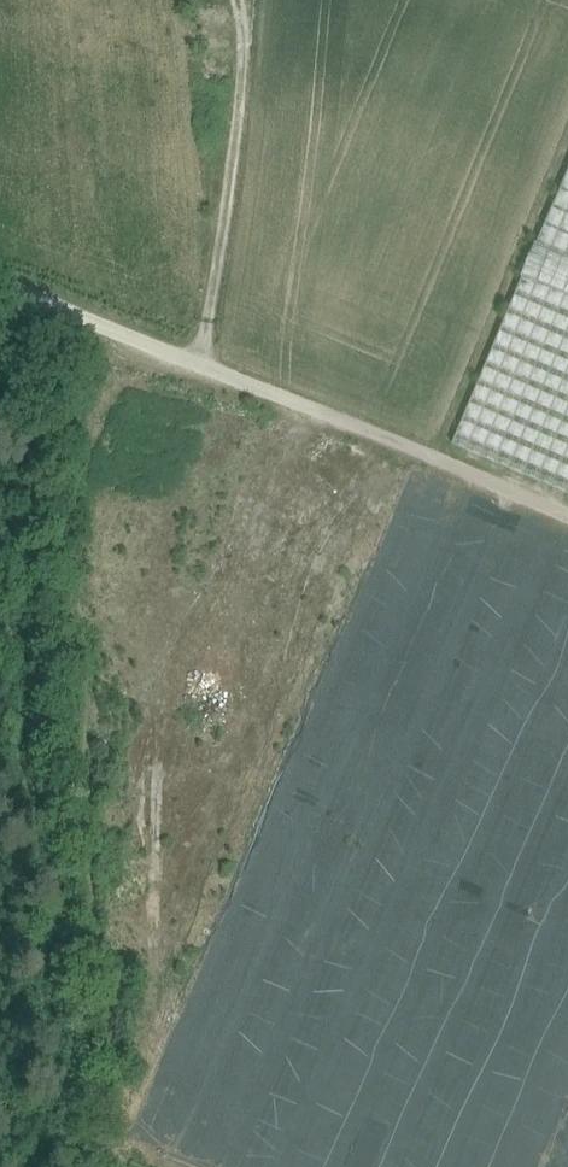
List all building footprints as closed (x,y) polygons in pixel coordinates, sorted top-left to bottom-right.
[(538,247),(537,246),(523,280),(524,280),(453,445),(567,495),(567,176),(538,247)]
